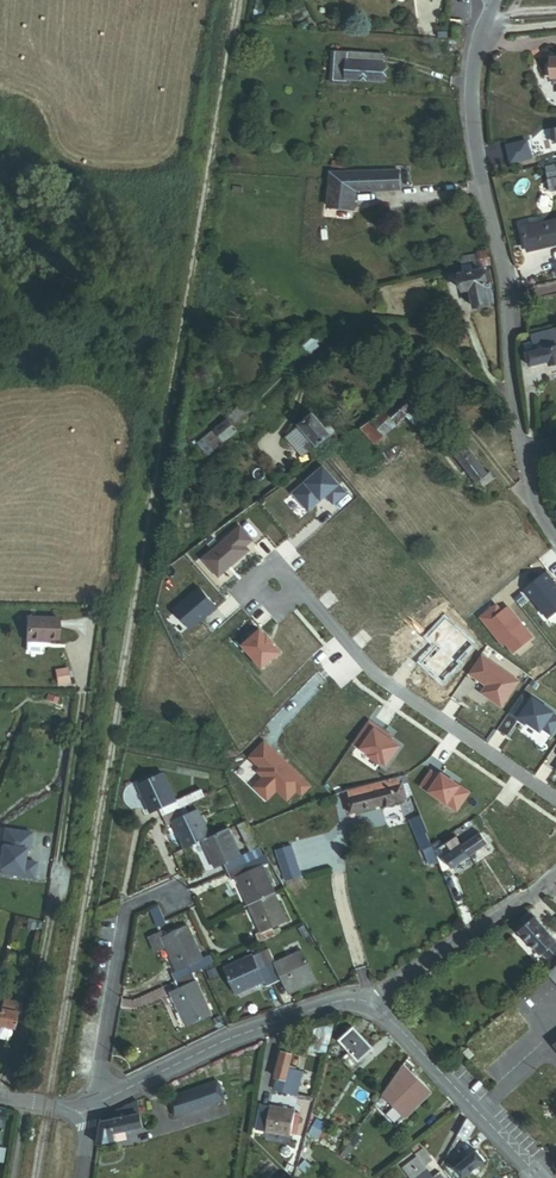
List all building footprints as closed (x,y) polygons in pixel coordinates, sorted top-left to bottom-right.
[(336,57),(384,59),(384,50),(336,49),(336,57)] [(348,76),(383,77),(384,59),(336,57),(336,76),(348,76)] [(547,58),(549,79),(555,79),(555,58),(547,58)] [(354,195),(398,186),(394,169),(363,175),(328,175),(323,207),(353,211),(354,195)] [(518,227),(523,247),(555,239),(555,218),(518,227)] [(464,264),(488,258),(486,248),(461,253),(464,264)] [(473,307),(490,303),(487,291),(495,289),(488,258),(464,264),(466,273),(458,275),(463,293),(470,291),(473,307)] [(446,323),(464,318),(461,307),(443,312),(446,323)] [(321,335),(327,330),(322,324),(316,329),(321,335)] [(529,331),(532,346),(523,348),(526,362),(546,358),(547,366),(555,365),(555,326),(529,331)] [(296,345),(303,354),(323,337),(321,335),(316,329),(296,345)] [(292,363),(303,354),(296,345),(295,344),(284,353),(292,363)] [(225,418),(232,427),(249,411),(241,403),(225,418)] [(397,419),(401,425),(413,415),(408,410),(397,419)] [(311,446),(320,440),(328,434),(323,427),(314,414),(296,427),(310,445),(311,446)] [(382,431),(393,444),(419,422),(413,415),(401,425),(397,419),(382,431)] [(220,443),(235,431),(232,427),(225,418),(210,431),(220,443)] [(325,447),(338,437),(327,423),(323,427),(328,434),(320,440),(325,447)] [(298,454),(310,445),(296,427),(285,436),(298,454)] [(211,450),(220,443),(210,431),(202,438),(211,450)] [(495,466),(488,472),(451,435),(437,448),(476,488),(483,482),(487,486),(501,474),(495,466)] [(253,539),(240,526),(204,558),(220,575),(249,549),(246,545),(253,539)] [(546,570),(524,588),(541,608),(537,612),(550,627),(555,623),(555,582),(546,570)] [(216,606),(199,586),(174,608),(191,627),(209,612),(216,606)] [(532,637),(507,606),(501,612),(495,606),(480,618),(503,645),(505,643),(513,653),(532,637)] [(60,639),(60,618),(28,618),(28,640),(50,640),(50,639),(60,639)] [(268,637),(262,630),(245,646),(264,668),(282,653),(274,644),(275,643),(269,637),(268,637)] [(519,681),(483,657),(471,675),(490,687),(494,690),(491,695),(492,699),(502,706),(519,681)] [(68,667),(55,668),(57,684),(70,683),(68,667)] [(494,690),(490,687),(485,695),(492,699),(491,695),(494,690)] [(523,696),(512,713),(521,720),(523,717),(530,722),(539,728),(541,725),(554,734),(555,730),(555,716),(554,715),(555,712),(535,698),(532,703),(523,696)] [(209,721),(207,730),(215,731),(217,723),(209,721)] [(387,732),(371,721),(356,743),(373,754),(372,755),(383,763),(384,762),(389,765),(402,746),(393,739),(385,735),(387,732)] [(312,786),(266,743),(251,758),(263,769),(259,773),(264,777),(255,787),(268,800),(278,791),(288,801),(298,791),(303,795),(312,786)] [(158,808),(176,800),(164,772),(137,783),(149,811),(158,808)] [(345,797),(350,813),(403,798),(400,786),(409,783),(407,778),(334,793),(336,799),(345,797)] [(403,798),(413,795),(409,783),(400,786),(403,798)] [(196,801),(206,796),(202,788),(193,792),(196,801)] [(179,808),(196,801),(193,792),(176,800),(158,808),(161,816),(179,808)] [(172,821),(182,817),(179,808),(161,816),(165,824),(172,821)] [(203,841),(209,838),(197,811),(182,817),(172,821),(184,849),(203,841)] [(432,868),(446,864),(439,846),(427,817),(417,820),(432,868)] [(250,853),(258,849),(247,822),(238,826),(250,853)] [(478,822),(439,846),(446,864),(447,868),(455,864),(456,865),(491,844),(478,822)] [(3,830),(0,853),(0,874),(33,879),(35,863),(26,862),(30,834),(3,830)] [(225,864),(240,857),(228,830),(209,838),(203,841),(215,868),(219,866),(225,864)] [(288,892),(303,887),(287,845),(264,853),(288,892)] [(229,872),(259,859),(262,858),(258,849),(250,853),(240,857),(225,864),(229,872)] [(232,881),(238,878),(262,868),(259,859),(229,872),(232,881)] [(223,875),(229,872),(225,864),(219,866),(223,875)] [(250,906),(274,895),(262,868),(238,878),(250,906)] [(271,928),(286,922),(274,895),(250,906),(262,932),(271,928)] [(534,918),(522,929),(546,957),(549,954),(552,958),(555,955),(555,943),(534,918)] [(175,967),(186,962),(199,956),(201,956),(187,924),(161,935),(175,967)] [(260,944),(275,937),(271,928),(262,932),(256,935),(260,944)] [(266,988),(282,980),(275,963),(268,948),(252,955),(263,982),(266,988)] [(286,988),(312,977),(301,951),(275,963),(282,980),(286,988)] [(236,994),(263,982),(252,955),(224,968),(236,994)] [(186,962),(189,970),(203,964),(199,956),(186,962)] [(190,970),(189,970),(186,962),(175,967),(169,970),(173,978),(190,970)] [(176,986),(193,979),(190,970),(173,978),(176,986)] [(286,988),(289,995),(315,983),(312,977),(286,988)] [(184,1024),(209,1013),(193,979),(176,986),(169,989),(184,1024)] [(13,1009),(15,1000),(1,996),(0,1000),(0,1006),(13,1009)] [(12,1012),(16,1013),(22,1001),(15,1000),(13,1009),(12,1012)] [(8,1024),(9,1024),(12,1012),(13,1009),(0,1006),(0,1028),(6,1029),(8,1024)] [(352,1035),(370,1055),(384,1043),(368,1023),(353,1016),(348,1031),(354,1033),(352,1035)] [(309,1049),(325,1054),(332,1029),(316,1025),(309,1049)] [(298,1066),(302,1053),(292,1050),(285,1075),(286,1076),(294,1078),(298,1066)] [(312,1070),(298,1066),(294,1078),(286,1076),(282,1087),(305,1094),(312,1070)] [(392,1092),(413,1116),(441,1092),(420,1068),(392,1092)] [(184,1115),(240,1098),(234,1078),(178,1096),(184,1115)] [(150,1125),(145,1099),(114,1116),(113,1121),(109,1142),(124,1137),(123,1133),(150,1125)] [(304,1109),(270,1102),(265,1128),(300,1135),(300,1132),(304,1111),(304,1109)] [(10,1106),(0,1104),(0,1150),(10,1106)] [(304,1111),(300,1132),(304,1133),(308,1112),(304,1111)] [(469,1130),(478,1136),(486,1124),(478,1115),(469,1130)] [(440,1166),(447,1160),(435,1145),(428,1151),(429,1153),(438,1164),(440,1166)] [(475,1157),(471,1151),(461,1158),(474,1176),(497,1160),(488,1148),(475,1157)] [(424,1176),(438,1164),(429,1153),(415,1165),(424,1176)] [(448,1176),(440,1166),(438,1164),(424,1176),(426,1177),(450,1177),(448,1176)]
